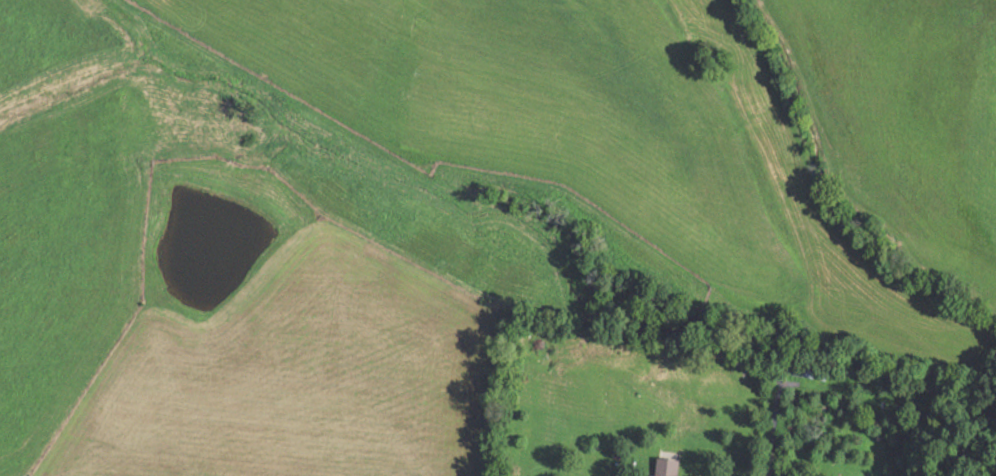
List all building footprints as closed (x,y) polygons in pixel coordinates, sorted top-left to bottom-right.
[(656,458),(655,475),(681,475),(682,460),(656,458)]
